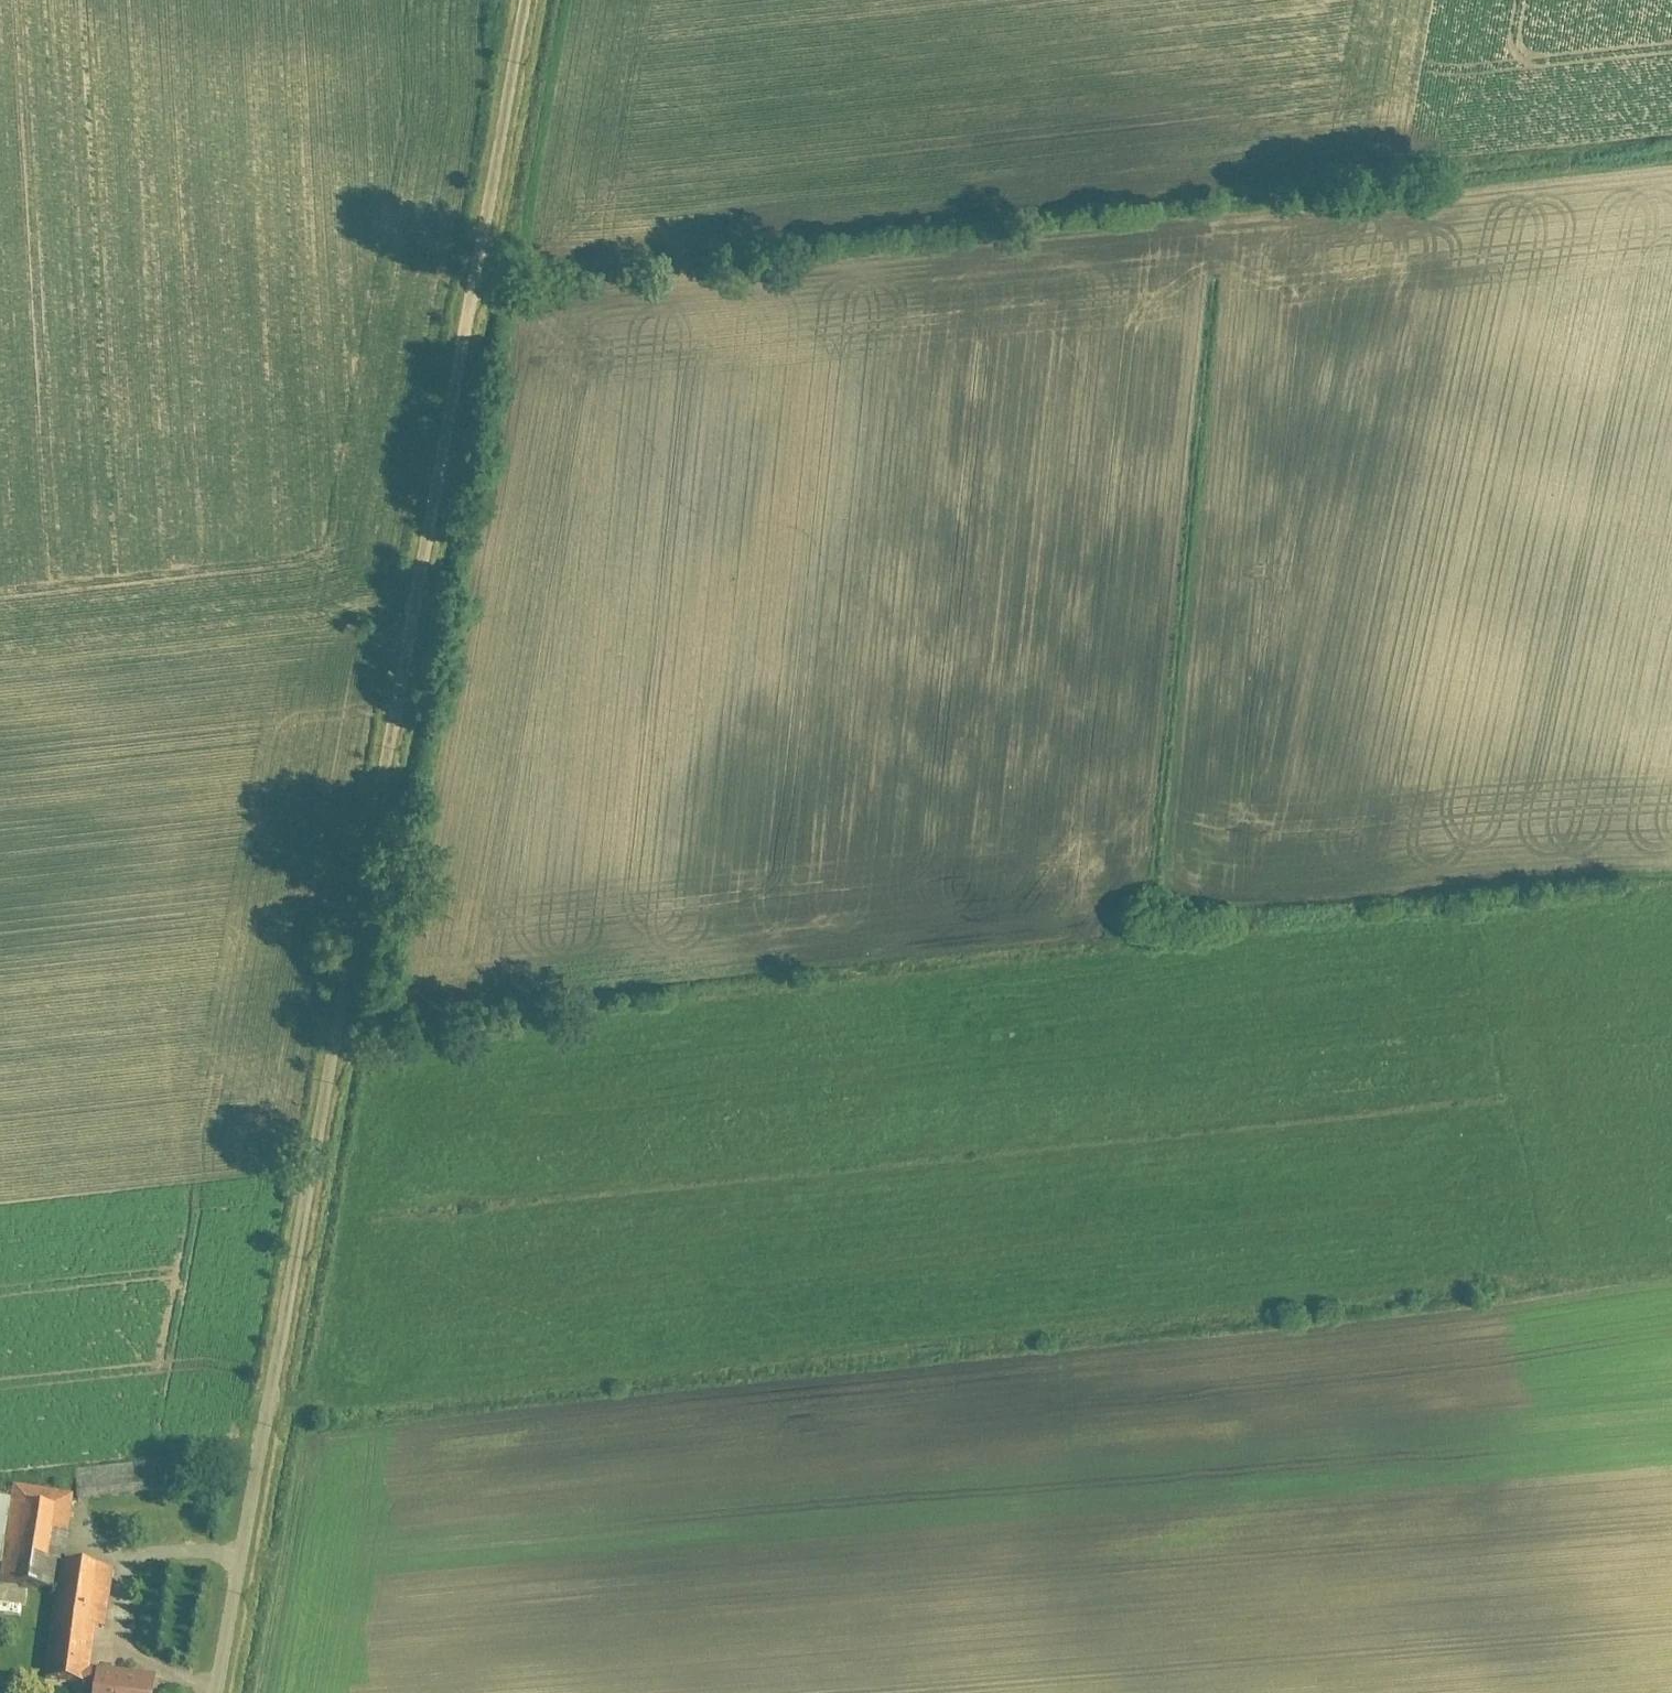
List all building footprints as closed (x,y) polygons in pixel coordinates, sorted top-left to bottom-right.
[(7,1571),(5,1588),(61,1594),(72,1493),(16,1486),(14,1503),(0,1502),(0,1571),(7,1571)] [(50,1684),(93,1690),(109,1574),(67,1568),(50,1684)] [(99,1692),(158,1692),(159,1686),(101,1678),(99,1692)]
